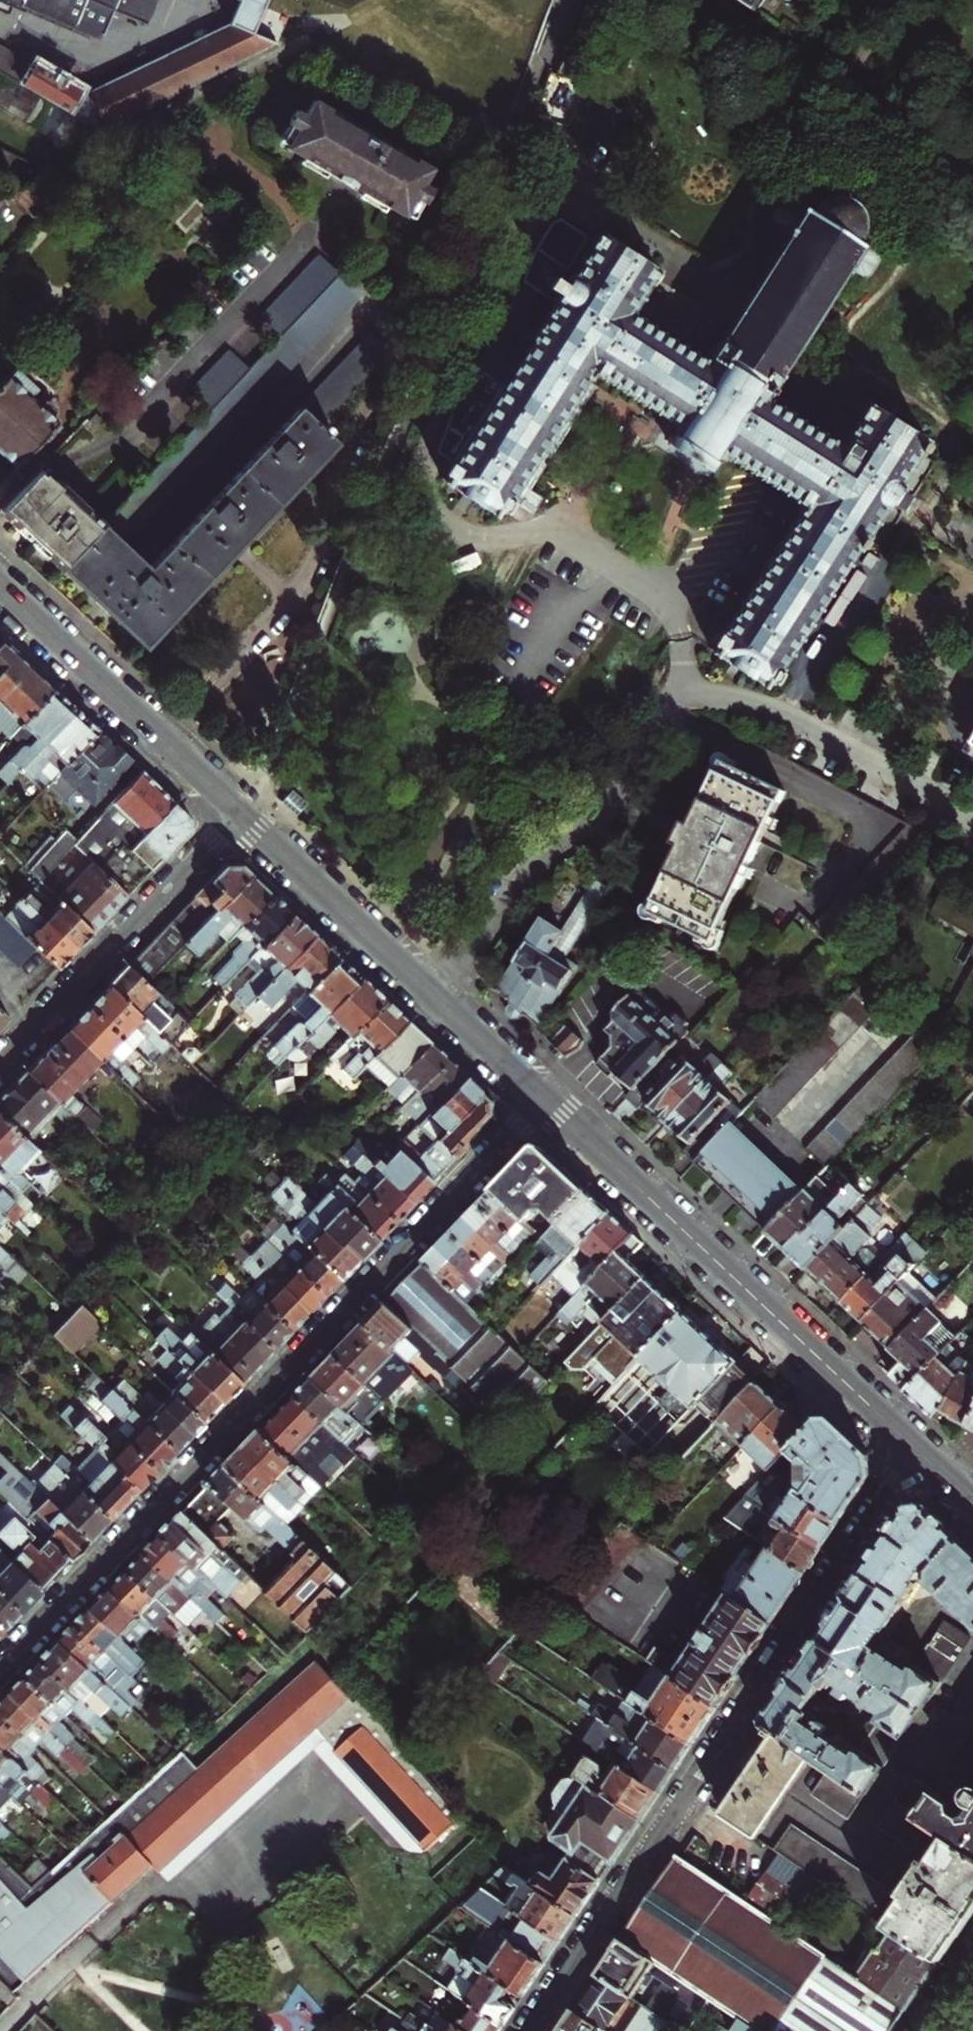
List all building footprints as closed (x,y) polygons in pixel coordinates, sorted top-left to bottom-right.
[(29,15),(33,6),(24,2),(20,0),(0,0),(0,3),(29,15)] [(235,0),(241,3),(230,28),(88,95),(38,65),(36,67),(24,86),(35,92),(46,99),(57,106),(68,112),(80,119),(103,132),(277,49),(252,38),(268,0),(235,0)] [(24,2),(33,6),(71,23),(78,26),(88,3),(90,0),(24,0),(24,2)] [(88,3),(148,28),(160,0),(90,0),(88,3)] [(755,13),(764,0),(736,0),(755,13)] [(24,86),(36,67),(0,46),(0,72),(11,78),(23,85),(24,86)] [(11,78),(0,72),(0,73),(0,95),(11,78)] [(5,112),(23,85),(11,78),(0,95),(0,109),(5,112)] [(23,85),(5,112),(17,119),(35,92),(24,86),(23,85)] [(17,119),(29,126),(46,99),(35,92),(17,119)] [(46,99),(29,126),(40,132),(57,106),(46,99)] [(40,132),(52,139),(68,112),(57,106),(40,132)] [(328,176),(362,196),(387,211),(404,221),(405,220),(413,206),(417,208),(418,208),(427,205),(430,199),(428,193),(423,190),(431,175),(313,107),(304,121),(298,118),(293,120),(290,126),(290,131),(290,133),(296,136),(287,152),(305,162),(328,176)] [(68,112),(52,139),(64,146),(80,119),(68,112)] [(282,148),(287,152),(296,136),(290,133),(290,131),(282,148)] [(328,176),(305,162),(301,170),(324,183),(328,176)] [(9,195),(12,193),(13,190),(13,187),(11,183),(9,181),(5,180),(2,180),(0,181),(0,197),(9,195)] [(31,189),(53,208),(62,200),(43,183),(31,189)] [(12,198),(39,223),(53,208),(31,189),(12,198)] [(383,216),(387,211),(362,196),(358,202),(383,216)] [(812,210),(809,215),(803,211),(798,219),(784,209),(778,210),(768,225),(769,233),(784,242),(711,358),(702,372),(625,323),(653,279),(596,243),(563,297),(550,289),(543,299),(556,307),(450,477),(449,476),(442,486),(444,487),(442,490),(499,527),(502,522),(506,523),(512,515),(509,511),(589,383),(676,437),(665,454),(705,478),(716,461),(803,516),(714,659),(772,695),(775,691),(777,692),(784,681),(781,680),(860,555),(862,556),(867,548),(886,560),(941,473),(924,462),(929,453),(928,450),(929,448),(868,410),(838,459),(761,411),(771,394),(843,279),(859,289),(865,288),(875,271),(874,266),(858,256),(862,249),(857,246),(861,241),(863,234),(864,229),(864,223),(863,217),(860,211),(856,206),(851,203),(846,200),(840,198),(833,198),(827,199),(822,201),(817,206),(812,210)] [(248,219),(220,202),(203,221),(219,237),(230,226),(237,233),(250,220),(248,219)] [(413,206),(405,220),(410,222),(418,208),(417,208),(413,206)] [(281,341),(340,279),(319,260),(260,321),(281,341)] [(361,347),(339,370),(329,381),(310,401),(150,571),(126,547),(187,482),(197,472),(216,452),(245,420),(265,399),(275,389),(315,346),(356,303),(369,289),(344,275),(340,279),(281,341),(255,367),(250,373),(213,412),(145,484),(126,505),(102,530),(62,572),(102,609),(146,649),(336,446),(319,429),(328,419),(337,409),(347,399),(357,387),(379,364),(388,354),(370,337),(361,347)] [(229,354),(217,366),(209,375),(200,384),(192,392),(213,412),(250,373),(229,354)] [(25,364),(17,372),(49,403),(54,398),(53,390),(25,364)] [(2,453),(17,467),(0,485),(0,514),(1,513),(39,473),(51,461),(42,453),(63,430),(50,418),(54,415),(53,407),(49,403),(17,372),(0,390),(0,455),(2,453)] [(97,419),(85,432),(91,438),(103,425),(97,419)] [(45,479),(39,473),(1,513),(7,518),(31,542),(62,572),(102,530),(45,479)] [(53,689),(30,667),(2,641),(0,642),(0,729),(8,737),(10,734),(53,689)] [(74,709),(64,699),(53,689),(10,734),(21,745),(0,768),(0,778),(6,783),(18,770),(74,709)] [(45,785),(97,730),(84,718),(74,709),(18,770),(29,780),(30,779),(41,789),(45,785)] [(92,802),(131,761),(110,742),(97,730),(45,785),(61,800),(75,786),(92,802)] [(717,763),(732,769),(734,763),(727,759),(725,755),(722,752),(717,751),(713,753),(710,754),(707,758),(707,762),(708,766),(704,774),(711,777),(717,763)] [(658,899),(651,914),(666,920),(699,935),(714,941),(721,927),(743,875),(747,866),(765,825),(768,817),(780,790),(732,769),(717,763),(711,777),(691,824),(688,830),(694,833),(688,848),(681,846),(678,852),(658,899)] [(72,844),(92,863),(98,868),(122,842),(113,833),(157,786),(148,778),(140,771),(77,839),(72,844)] [(113,833),(122,842),(129,849),(174,802),(164,793),(157,786),(113,833)] [(179,807),(174,802),(129,849),(122,842),(98,868),(126,896),(189,828),(189,823),(189,817),(179,807)] [(775,820),(768,817),(765,825),(772,828),(775,820)] [(688,830),(691,824),(685,821),(679,827),(676,834),(673,842),(672,850),(678,852),(681,846),(688,848),(694,833),(688,830)] [(38,881),(72,844),(77,839),(65,828),(55,839),(49,834),(21,864),(38,881)] [(906,828),(815,926),(834,946),(933,843),(906,828)] [(92,863),(58,899),(92,931),(111,911),(126,896),(98,868),(92,863)] [(215,909),(250,873),(238,863),(223,864),(201,887),(187,901),(197,910),(202,905),(204,906),(208,902),(215,909)] [(754,869),(747,866),(743,875),(750,878),(754,869)] [(234,933),(272,894),(261,884),(250,873),(215,909),(197,927),(186,939),(182,942),(195,954),(214,935),(212,934),(215,930),(227,941),(234,933)] [(571,917),(587,926),(611,889),(595,880),(571,917)] [(38,881),(21,900),(41,920),(44,918),(60,933),(57,936),(72,952),(80,944),(92,931),(58,899),(38,881)] [(248,959),(291,913),(279,901),(272,894),(234,933),(240,940),(230,950),(230,957),(211,978),(221,987),(248,959)] [(943,895),(931,919),(968,937),(972,939),(972,910),(943,895)] [(651,914),(658,899),(652,896),(648,903),(644,906),(641,909),(640,913),(641,917),(643,921),(647,924),(651,925),(655,923),(663,926),(666,920),(651,914)] [(41,920),(21,900),(20,898),(14,904),(16,906),(5,918),(36,948),(57,968),(63,961),(72,952),(57,936),(60,933),(44,918),(41,920)] [(179,910),(168,922),(186,939),(197,927),(179,910)] [(16,968),(36,948),(5,918),(0,913),(0,952),(16,968)] [(255,995),(314,934),(301,922),(291,913),(248,959),(258,968),(233,995),(235,997),(228,1005),(237,1014),(255,995)] [(587,926),(571,917),(563,930),(577,940),(587,926)] [(535,1024),(536,1030),(578,967),(565,959),(577,940),(563,930),(561,932),(541,918),(493,989),(496,992),(500,991),(503,994),(508,999),(509,1004),(510,1005),(507,1009),(507,1015),(513,1020),(519,1019),(521,1016),(523,1018),(527,1017),(535,1024)] [(145,981),(182,942),(186,939),(168,922),(127,964),(145,981)] [(726,929),(721,927),(714,941),(699,935),(696,941),(704,945),(706,948),(710,951),(714,952),(719,951),(722,948),(724,944),(725,940),(723,936),(726,929)] [(305,990),(337,956),(325,944),(314,934),(255,995),(267,1006),(293,979),(305,990)] [(285,1056),(359,976),(346,964),(337,956),(305,990),(290,1006),(303,1019),(302,1020),(300,1020),(295,1022),(272,1046),(277,1050),(269,1059),(276,1065),(285,1056)] [(145,981),(127,964),(116,975),(107,984),(169,1042),(188,1023),(145,981)] [(348,1035),(383,999),(372,988),(359,976),(285,1056),(290,1058),(294,1059),(300,1059),(306,1056),(332,1029),(328,1025),(333,1020),(348,1035)] [(952,1020),(972,1030),(972,978),(952,1020)] [(890,998),(869,979),(755,1099),(775,1119),(890,998)] [(169,1042),(107,984),(97,995),(87,1006),(131,1049),(144,1036),(161,1052),(169,1042)] [(596,1064),(609,1077),(614,1072),(621,1079),(632,1090),(674,1046),(689,1031),(688,1025),(677,1014),(670,1013),(668,1011),(666,1013),(638,987),(631,995),(629,995),(614,1012),(613,1020),(606,1027),(609,1030),(606,1033),(606,1045),(610,1048),(596,1064)] [(375,1074),(417,1030),(398,1013),(383,999),(348,1035),(343,1041),(346,1043),(346,1048),(349,1051),(342,1059),(343,1064),(339,1068),(348,1077),(364,1063),(375,1074)] [(131,1049),(87,1006),(78,1016),(66,1027),(118,1078),(128,1087),(137,1077),(120,1060),(131,1049)] [(9,1018),(0,1010),(0,1027),(9,1018)] [(558,1016),(541,1034),(564,1056),(579,1049),(583,1040),(558,1016)] [(25,1071),(77,1121),(161,1201),(170,1209),(200,1177),(211,1167),(156,1114),(128,1087),(120,1094),(106,1110),(82,1088),(80,1090),(80,1093),(83,1096),(77,1101),(66,1091),(75,1081),(79,1084),(85,1078),(97,1089),(111,1085),(118,1078),(66,1027),(48,1047),(25,1071)] [(942,1047),(922,1028),(807,1148),(828,1169),(833,1163),(942,1047)] [(375,1074),(385,1085),(427,1041),(421,1034),(417,1030),(375,1074)] [(346,1043),(343,1041),(327,1057),(339,1068),(343,1064),(342,1059),(349,1051),(346,1048),(346,1043)] [(382,1088),(400,1106),(446,1058),(436,1048),(427,1041),(385,1085),(382,1088)] [(674,1046),(632,1090),(625,1097),(637,1109),(645,1102),(653,1109),(661,1116),(667,1122),(723,1063),(712,1053),(697,1068),(674,1046)] [(187,1048),(180,1053),(191,1064),(200,1054),(196,1049),(187,1048)] [(400,1106),(418,1123),(463,1074),(457,1068),(446,1058),(400,1106)] [(723,1063),(667,1122),(674,1128),(680,1134),(690,1143),(683,1151),(694,1162),(732,1122),(742,1112),(719,1089),(734,1074),(723,1063)] [(958,1074),(966,1081),(972,1075),(964,1067),(958,1074)] [(27,1142),(54,1113),(70,1129),(77,1121),(25,1071),(9,1088),(0,1097),(0,1116),(27,1142)] [(416,1125),(433,1141),(481,1090),(473,1083),(463,1074),(418,1123),(416,1125)] [(128,1087),(118,1078),(111,1085),(120,1094),(128,1087)] [(433,1141),(426,1148),(445,1166),(494,1116),(494,1103),(481,1090),(433,1141)] [(7,1180),(30,1202),(39,1193),(20,1174),(13,1175),(8,1171),(17,1161),(22,1166),(36,1151),(27,1142),(0,1116),(0,1173),(7,1180)] [(656,1121),(662,1128),(667,1122),(661,1116),(656,1121)] [(674,1128),(667,1122),(662,1128),(668,1134),(674,1128)] [(732,1122),(694,1162),(731,1196),(732,1197),(768,1232),(806,1192),(771,1159),(732,1122)] [(350,1145),(410,1202),(420,1192),(431,1180),(412,1163),(396,1148),(382,1162),(357,1138),(350,1145)] [(412,1163),(419,1155),(402,1139),(395,1147),(396,1148),(412,1163)] [(352,1181),(393,1220),(402,1210),(410,1202),(350,1145),(341,1155),(360,1172),(352,1181)] [(412,1163),(431,1180),(445,1166),(426,1148),(419,1155),(412,1163)] [(531,1151),(493,1190),(527,1222),(539,1209),(546,1209),(559,1221),(587,1192),(566,1171),(544,1150),(537,1150),(531,1151)] [(211,1167),(200,1177),(207,1183),(223,1166),(217,1160),(211,1167)] [(806,1192),(768,1232),(777,1240),(786,1249),(804,1230),(807,1233),(853,1184),(854,1183),(833,1163),(828,1169),(806,1192)] [(341,1239),(359,1256),(367,1247),(376,1238),(325,1190),(314,1203),(285,1176),(282,1180),(271,1169),(266,1174),(274,1181),(278,1185),(338,1242),(341,1239)] [(325,1190),(376,1238),(384,1229),(393,1220),(352,1181),(342,1173),(334,1182),(324,1173),(316,1181),(325,1190)] [(269,1185),(274,1181),(266,1174),(262,1178),(269,1185)] [(0,1187),(0,1189),(23,1211),(31,1203),(30,1202),(7,1180),(0,1187)] [(804,1230),(786,1249),(790,1253),(795,1258),(794,1262),(800,1268),(805,1267),(807,1269),(865,1209),(857,1202),(862,1197),(864,1195),(853,1184),(807,1233),(804,1230)] [(289,1229),(338,1277),(349,1266),(359,1256),(341,1239),(338,1242),(278,1185),(269,1193),(291,1215),(293,1215),(295,1214),(300,1217),(289,1229)] [(9,1218),(26,1234),(29,1231),(17,1218),(23,1211),(0,1189),(0,1210),(9,1218)] [(486,1197),(479,1205),(523,1246),(533,1235),(540,1241),(541,1240),(544,1238),(527,1222),(493,1190),(486,1197)] [(530,1277),(541,1288),(566,1261),(611,1214),(597,1201),(587,1192),(559,1221),(544,1238),(541,1240),(558,1256),(555,1259),(547,1258),(530,1277)] [(869,1204),(865,1209),(807,1269),(823,1285),(841,1301),(877,1263),(877,1257),(867,1247),(861,1248),(872,1236),(866,1231),(881,1216),(872,1207),(879,1199),(876,1197),(869,1204)] [(869,1204),(862,1197),(857,1202),(865,1209),(869,1204)] [(161,1201),(148,1214),(157,1223),(170,1209),(161,1201)] [(473,1212),(465,1219),(516,1267),(519,1263),(513,1257),(523,1246),(479,1205),(473,1212)] [(9,1218),(0,1210),(0,1227),(9,1218)] [(611,1214),(566,1261),(578,1273),(553,1299),(564,1309),(634,1235),(621,1224),(611,1214)] [(266,1225),(271,1232),(281,1221),(275,1216),(266,1225)] [(459,1226),(452,1232),(495,1275),(506,1264),(513,1270),(516,1267),(465,1219),(459,1226)] [(281,1254),(323,1294),(329,1287),(338,1277),(289,1229),(281,1221),(271,1232),(287,1248),(281,1254)] [(124,1227),(120,1231),(135,1246),(139,1241),(124,1227)] [(445,1240),(437,1248),(488,1296),(492,1292),(485,1286),(495,1275),(452,1232),(445,1240)] [(887,1268),(913,1240),(905,1233),(879,1261),(887,1268)] [(561,1313),(564,1315),(571,1322),(584,1308),(602,1325),(645,1279),(633,1268),(627,1262),(629,1255),(633,1255),(643,1244),(634,1235),(564,1309),(561,1313)] [(224,1243),(229,1247),(235,1241),(230,1236),(224,1243)] [(264,1238),(259,1243),(276,1259),(281,1254),(264,1238)] [(887,1268),(879,1261),(877,1263),(841,1301),(851,1311),(861,1321),(908,1271),(926,1252),(913,1240),(887,1268)] [(248,1288),(290,1328),(298,1319),(307,1310),(249,1254),(235,1241),(229,1247),(243,1261),(241,1263),(257,1279),(248,1288)] [(249,1254),(307,1310),(314,1302),(323,1294),(281,1254),(276,1259),(259,1243),(249,1254)] [(9,1255),(0,1246),(0,1265),(9,1255)] [(431,1255),(423,1263),(474,1312),(488,1296),(437,1248),(431,1255)] [(386,1302),(510,1423),(548,1383),(474,1312),(423,1263),(404,1284),(386,1302)] [(230,1305),(272,1346),(281,1337),(290,1328),(248,1288),(240,1296),(214,1271),(204,1280),(230,1305)] [(880,1338),(890,1348),(928,1308),(937,1299),(908,1271),(861,1321),(864,1324),(864,1329),(870,1335),(875,1334),(880,1338)] [(485,1286),(492,1292),(502,1281),(495,1275),(485,1286)] [(602,1325),(560,1369),(566,1375),(570,1370),(585,1372),(607,1392),(640,1357),(681,1313),(678,1310),(678,1307),(677,1304),(675,1303),(673,1301),(671,1299),(668,1298),(665,1299),(656,1290),(645,1279),(602,1325)] [(376,1313),(365,1324),(407,1365),(421,1351),(423,1353),(423,1358),(436,1371),(438,1371),(456,1389),(465,1380),(386,1302),(376,1313)] [(80,1304),(51,1333),(70,1351),(83,1337),(98,1321),(80,1304)] [(196,1339),(240,1380),(255,1364),(272,1346),(230,1305),(218,1318),(212,1313),(192,1334),(196,1339)] [(894,1381),(905,1391),(954,1338),(956,1336),(928,1308),(890,1348),(898,1356),(884,1371),(894,1381)] [(561,1313),(557,1317),(570,1328),(573,1325),(571,1322),(564,1315),(561,1313)] [(681,1313),(640,1357),(698,1411),(695,1414),(705,1423),(708,1420),(713,1425),(717,1422),(744,1392),(725,1374),(734,1363),(707,1338),(681,1313)] [(165,1347),(221,1400),(232,1389),(240,1380),(196,1339),(188,1347),(163,1323),(153,1335),(165,1347)] [(336,1355),(368,1386),(387,1405),(393,1411),(410,1394),(401,1385),(414,1372),(407,1365),(365,1324),(351,1339),(336,1355)] [(51,1333),(43,1325),(35,1333),(44,1342),(51,1333)] [(70,1351),(84,1364),(91,1356),(106,1357),(83,1337),(70,1351)] [(933,1418),(940,1412),(971,1353),(954,1338),(905,1391),(919,1404),(933,1418)] [(170,1389),(171,1391),(202,1420),(211,1410),(221,1400),(165,1347),(155,1357),(178,1380),(170,1389)] [(966,1425),(972,1412),(972,1349),(971,1353),(940,1412),(950,1418),(951,1417),(956,1420),(966,1425)] [(368,1386),(336,1355),(324,1367),(313,1378),(346,1410),(368,1386)] [(91,1371),(174,1449),(188,1434),(202,1420),(171,1391),(152,1411),(148,1403),(123,1378),(126,1376),(106,1357),(91,1356),(84,1364),(91,1371)] [(112,1427),(155,1468),(165,1458),(174,1449),(91,1371),(83,1379),(101,1396),(99,1397),(120,1417),(112,1427)] [(346,1410),(313,1378),(305,1387),(296,1397),(354,1453),(372,1435),(365,1428),(346,1410)] [(744,1392),(717,1422),(742,1446),(780,1406),(767,1394),(754,1382),(744,1392)] [(368,1386),(346,1410),(365,1428),(387,1405),(368,1386)] [(280,1413),(326,1458),(333,1452),(347,1465),(357,1455),(354,1453),(296,1397),(287,1406),(280,1413)] [(93,1445),(137,1487),(147,1477),(155,1468),(112,1427),(104,1435),(83,1415),(81,1416),(68,1403),(59,1413),(93,1445)] [(742,1446),(769,1470),(771,1468),(786,1451),(818,1418),(809,1409),(803,1410),(795,1419),(788,1414),(780,1406),(742,1446)] [(272,1421),(263,1431),(310,1476),(322,1487),(331,1478),(319,1466),(326,1458),(280,1413),(272,1421)] [(806,1461),(811,1465),(845,1435),(835,1424),(823,1413),(818,1418),(786,1451),(801,1465),(806,1461)] [(254,1440),(246,1448),(264,1466),(261,1469),(279,1485),(280,1483),(300,1502),(308,1493),(301,1486),(310,1476),(263,1431),(254,1440)] [(810,1482),(849,1507),(870,1476),(869,1465),(867,1455),(856,1444),(845,1435),(811,1465),(816,1470),(815,1475),(810,1482)] [(53,1462),(110,1516),(124,1502),(137,1487),(93,1445),(74,1465),(60,1452),(52,1460),(53,1462)] [(228,1468),(275,1512),(285,1502),(292,1510),(300,1502),(280,1483),(279,1485),(261,1469),(264,1466),(246,1448),(237,1458),(228,1468)] [(668,1462),(669,1466),(672,1469),(686,1455),(682,1451),(678,1455),(674,1456),(668,1462)] [(71,1558),(81,1547),(89,1538),(32,1483),(0,1453),(0,1491),(9,1499),(71,1558)] [(32,1483),(89,1538),(100,1526),(110,1516),(53,1462),(32,1483)] [(220,1476),(211,1485),(263,1533),(267,1529),(294,1554),(305,1541),(287,1524),(275,1512),(228,1468),(220,1476)] [(849,1507),(810,1482),(805,1490),(771,1468),(769,1470),(744,1497),(763,1510),(822,1550),(837,1527),(849,1507)] [(300,1502),(304,1506),(322,1487),(310,1476),(301,1486),(308,1493),(300,1502)] [(211,1485),(197,1500),(185,1511),(224,1549),(250,1574),(267,1590),(297,1557),(294,1554),(267,1529),(263,1533),(211,1485)] [(41,1589),(54,1575),(71,1558),(9,1499),(2,1507),(3,1508),(12,1517),(0,1529),(0,1550),(41,1589)] [(285,1502),(275,1512),(287,1524),(304,1506),(300,1502),(292,1510),(285,1502)] [(12,1517),(3,1508),(2,1507),(0,1509),(0,1529),(12,1517)] [(768,1549),(805,1575),(814,1562),(822,1550),(763,1510),(756,1521),(765,1527),(756,1541),(768,1549)] [(871,1564),(914,1590),(918,1584),(915,1581),(924,1568),(948,1531),(926,1510),(915,1512),(906,1513),(871,1564)] [(175,1522),(162,1536),(217,1588),(227,1598),(232,1594),(236,1597),(244,1589),(240,1584),(250,1574),(224,1549),(185,1511),(175,1522)] [(621,1523),(551,1598),(582,1618),(639,1536),(621,1523)] [(951,1604),(972,1575),(972,1554),(964,1546),(948,1531),(924,1568),(928,1571),(928,1581),(951,1604)] [(154,1545),(145,1553),(205,1611),(218,1623),(226,1615),(207,1598),(217,1588),(162,1536),(154,1545)] [(267,1590),(311,1632),(354,1587),(305,1541),(294,1554),(297,1557),(267,1590)] [(727,1595),(772,1625),(790,1598),(805,1575),(768,1549),(756,1568),(747,1563),(739,1574),(735,1571),(722,1591),(727,1595)] [(20,1611),(30,1600),(41,1589),(0,1550),(0,1592),(20,1611)] [(129,1571),(173,1614),(188,1628),(205,1611),(145,1553),(138,1561),(129,1571)] [(945,1622),(916,1666),(912,1673),(872,1645),(876,1638),(883,1629),(886,1631),(914,1590),(871,1564),(850,1597),(837,1615),(763,1726),(770,1731),(811,1759),(828,1770),(813,1794),(849,1819),(941,1682),(970,1638),(945,1622)] [(112,1588),(154,1629),(168,1643),(178,1632),(167,1620),(173,1614),(129,1571),(121,1579),(112,1588)] [(966,1618),(972,1610),(972,1575),(951,1604),(966,1618)] [(103,1598),(93,1609),(148,1663),(158,1654),(143,1640),(154,1629),(112,1588),(103,1598)] [(3,1629),(9,1622),(20,1611),(0,1592),(0,1626),(3,1629)] [(652,1665),(716,1709),(743,1668),(772,1625),(727,1595),(681,1665),(655,1647),(646,1661),(652,1665)] [(85,1617),(77,1625),(118,1664),(125,1657),(139,1669),(140,1668),(147,1675),(154,1668),(148,1663),(93,1609),(85,1617)] [(70,1632),(62,1641),(129,1705),(138,1696),(130,1689),(137,1682),(118,1664),(77,1625),(70,1632)] [(129,1705),(62,1641),(53,1650),(43,1660),(85,1700),(95,1690),(113,1707),(123,1716),(131,1708),(129,1705)] [(514,1662),(499,1652),(479,1674),(495,1684),(514,1662)] [(35,1668),(27,1677),(66,1715),(74,1708),(95,1728),(97,1725),(107,1734),(113,1728),(103,1718),(85,1700),(43,1660),(35,1668)] [(623,1700),(637,1709),(691,1745),(704,1726),(716,1709),(652,1665),(639,1686),(603,1661),(591,1678),(623,1700)] [(198,1773),(180,1754),(51,1873),(35,1888),(24,1878),(0,1856),(0,1982),(11,1992),(80,1931),(112,1903),(110,1902),(146,1863),(153,1869),(163,1879),(306,1750),(375,1824),(409,1862),(421,1854),(461,1818),(359,1698),(353,1704),(317,1663),(316,1662),(314,1663),(315,1665),(198,1773)] [(19,1685),(11,1693),(88,1767),(95,1760),(74,1739),(76,1737),(60,1723),(66,1715),(27,1677),(19,1685)] [(85,1700),(103,1718),(113,1707),(95,1690),(85,1700)] [(0,1705),(0,1714),(36,1748),(42,1741),(58,1756),(60,1754),(81,1773),(88,1767),(11,1693),(2,1703),(0,1705)] [(628,1722),(637,1709),(623,1700),(615,1713),(628,1722)] [(139,1702),(133,1709),(140,1715),(146,1709),(139,1702)] [(590,1714),(599,1720),(674,1770),(683,1756),(691,1745),(637,1709),(628,1722),(615,1713),(598,1702),(590,1714)] [(0,1714),(0,1745),(43,1786),(51,1779),(44,1770),(28,1756),(36,1748),(0,1714)] [(615,1764),(619,1767),(659,1793),(667,1781),(674,1770),(599,1720),(592,1732),(590,1730),(582,1742),(615,1764)] [(962,1789),(970,1777),(972,1779),(972,1778),(972,1729),(950,1763),(953,1766),(945,1778),(962,1789)] [(721,1815),(757,1839),(811,1759),(770,1731),(768,1735),(769,1736),(758,1752),(762,1755),(744,1781),(721,1815)] [(13,1797),(22,1806),(34,1795),(52,1811),(60,1803),(43,1786),(0,1745),(0,1784),(13,1797)] [(573,1776),(575,1778),(640,1821),(650,1806),(659,1793),(619,1767),(609,1783),(605,1779),(599,1776),(600,1773),(599,1765),(586,1756),(573,1776)] [(640,1821),(575,1778),(574,1780),(565,1780),(554,1795),(557,1806),(540,1831),(573,1854),(568,1862),(599,1883),(619,1852),(640,1821)] [(878,1826),(914,1850),(930,1827),(945,1802),(911,1778),(878,1826)] [(13,1797),(0,1784),(0,1810),(13,1797)] [(969,1817),(961,1821),(954,1816),(952,1807),(945,1802),(930,1827),(947,1838),(972,1855),(972,1812),(969,1817)] [(835,1891),(871,1915),(888,1890),(791,1825),(774,1850),(779,1853),(835,1891)] [(937,1960),(970,1911),(972,1907),(972,1855),(947,1838),(931,1862),(925,1859),(922,1864),(923,1865),(903,1896),(906,1898),(888,1926),(893,1930),(937,1960)] [(765,1909),(801,1934),(820,1905),(824,1907),(835,1891),(779,1853),(749,1899),(753,1902),(751,1905),(763,1913),(765,1909)] [(756,2030),(776,2030),(826,1956),(763,1913),(751,1905),(677,1855),(646,1901),(620,1939),(709,1999),(738,2019),(756,2030)] [(539,1874),(532,1885),(577,1916),(586,1901),(599,1883),(568,1862),(567,1861),(553,1881),(543,1874),(539,1874)] [(35,1888),(51,1873),(40,1862),(24,1878),(35,1888)] [(521,1888),(509,1908),(559,1942),(566,1931),(577,1916),(532,1885),(506,1868),(504,1869),(495,1877),(510,1887),(511,1885),(515,1887),(516,1887),(517,1885),(521,1888)] [(461,1908),(470,1914),(496,1932),(544,1964),(553,1951),(559,1942),(509,1908),(482,1889),(461,1908)] [(461,1908),(450,1918),(462,1926),(470,1914),(461,1908)] [(921,1985),(937,1960),(893,1930),(879,1951),(871,1945),(852,1974),(905,2010),(921,1985)] [(496,1932),(473,1965),(510,1989),(522,1997),(534,1980),(544,1964),(496,1932)] [(632,1999),(648,1974),(662,1983),(646,2008),(668,2023),(680,2030),(687,2030),(709,1999),(620,1939),(608,1957),(596,1975),(632,1999)] [(442,1986),(454,1994),(502,2026),(510,2015),(515,2008),(502,2000),(510,1989),(473,1965),(449,1949),(442,1960),(454,1967),(442,1986)] [(826,1956),(776,2030),(890,2030),(905,2010),(852,1974),(826,1956)] [(570,2014),(595,2030),(663,2030),(668,2023),(646,2008),(632,1999),(596,1975),(583,1995),(570,2014)] [(9,2006),(16,1997),(11,1992),(0,1982),(0,1997),(9,2006)] [(454,1994),(440,2014),(465,2030),(499,2030),(502,2026),(454,1994)] [(419,2030),(465,2030),(440,2014),(436,2012),(427,2025),(409,2013),(404,2021),(419,2030)] [(570,2014),(559,2030),(595,2030),(570,2014)] [(27,2023),(36,2030),(51,2030),(34,2015),(27,2023)] [(738,2019),(729,2030),(756,2030),(738,2019)] [(404,2021),(397,2030),(419,2030),(404,2021)]
